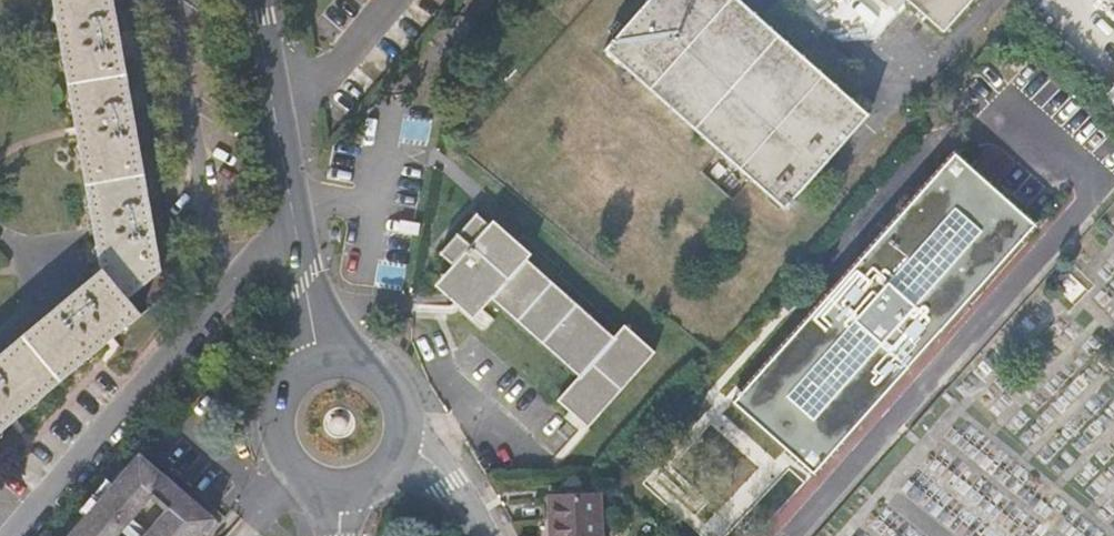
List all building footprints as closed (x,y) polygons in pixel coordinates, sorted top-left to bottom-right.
[(0,354),(0,431),(139,314),(123,293),(159,262),(113,0),(54,0),(103,268),(0,354)] [(613,49),(767,187),(753,203),(773,222),(873,110),(749,0),(657,0),(613,49)] [(940,36),(972,0),(899,0),(940,36)] [(947,159),(729,410),(807,480),(901,374),(933,337),(1027,230),(947,159)] [(434,260),(447,271),(427,295),(466,326),(485,303),(575,379),(553,404),(587,432),(651,355),(617,327),(604,344),(514,268),(523,257),(485,226),(475,237),(463,226),(434,260)] [(933,337),(901,374),(908,380),(939,343),(933,337)] [(197,532),(211,516),(140,457),(73,535),(201,535),(197,532)] [(553,507),(555,535),(604,535),(603,505),(553,507)] [(215,521),(211,516),(197,532),(201,535),(202,535),(215,521)]
